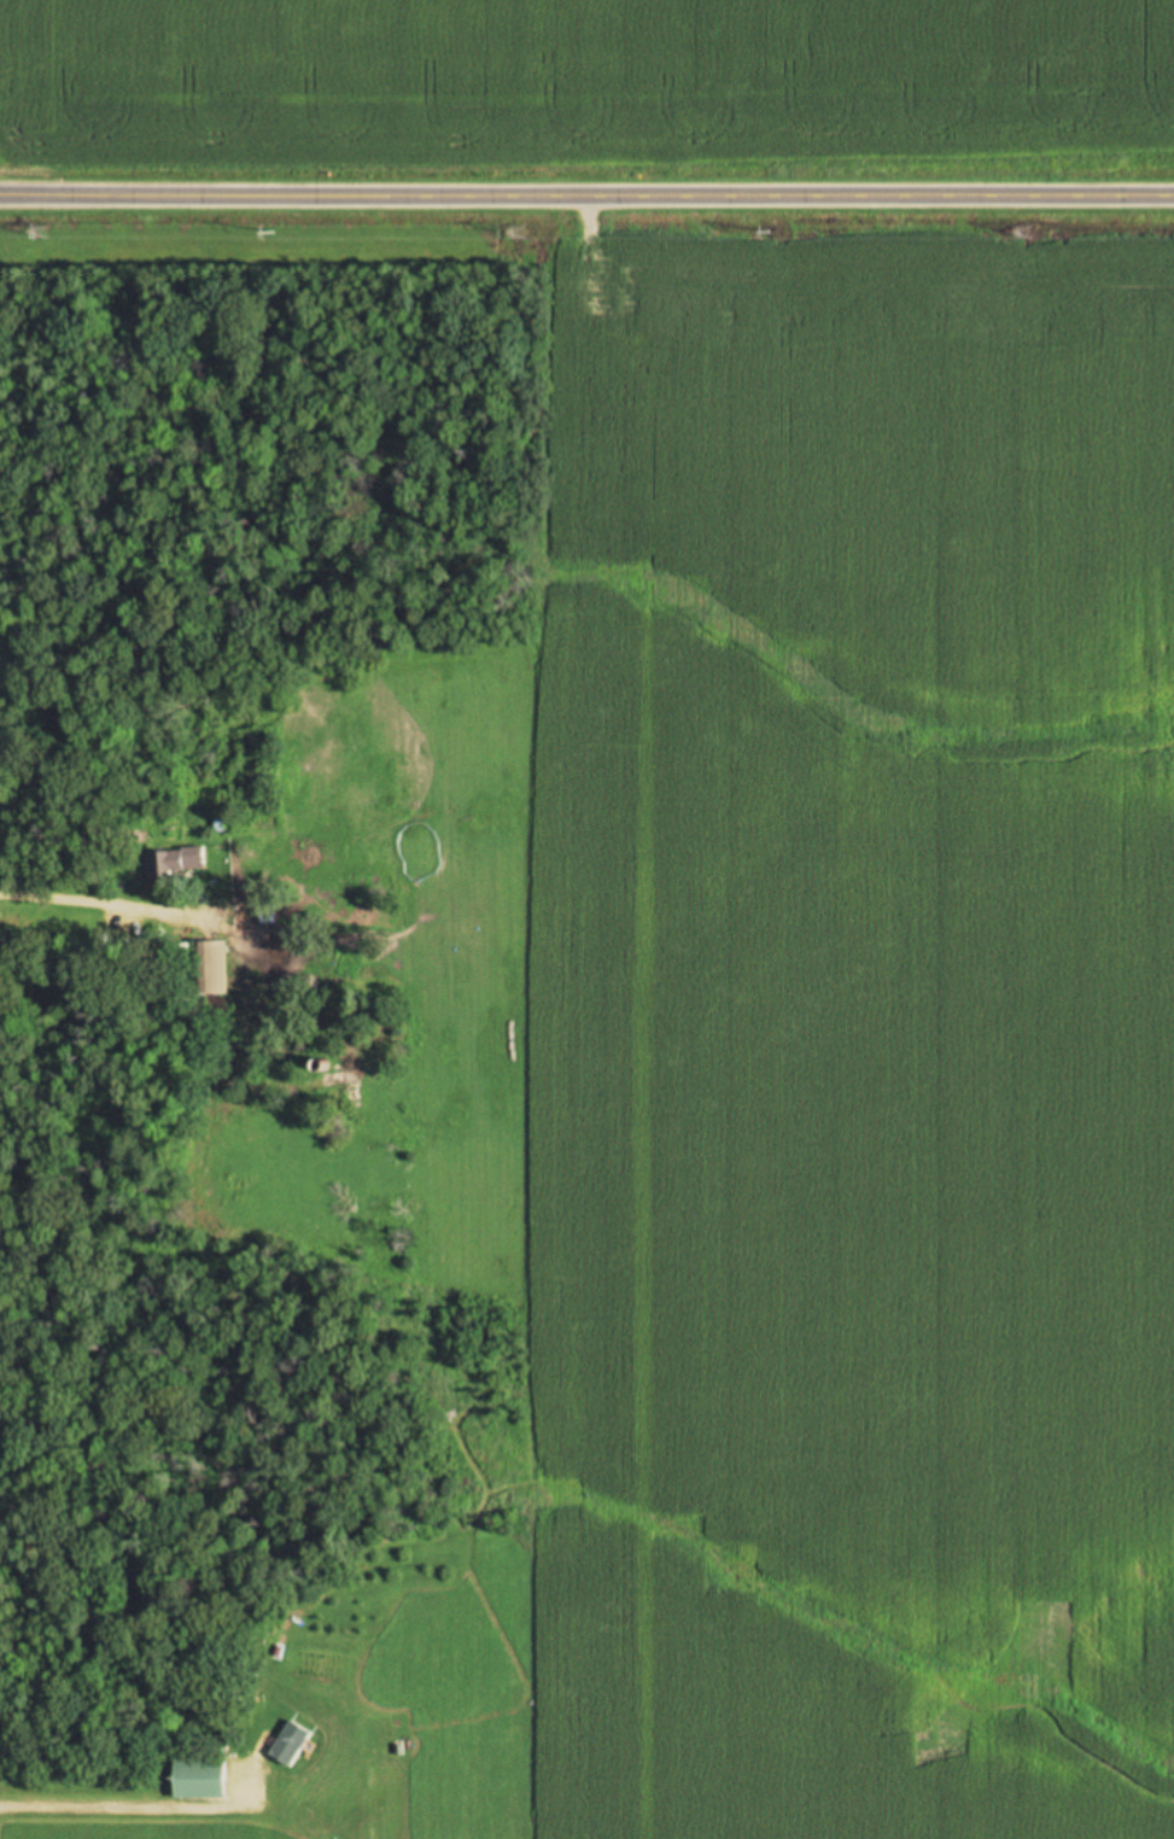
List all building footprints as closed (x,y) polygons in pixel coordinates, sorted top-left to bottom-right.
[(205,851),(148,852),(148,876),(206,875),(205,851)] [(275,923),(275,905),(261,905),(261,923),(275,923)] [(193,943),(193,997),(227,997),(227,943),(193,943)] [(290,1769),(312,1734),(290,1721),(268,1755),(290,1769)] [(224,1761),(174,1761),(174,1799),(224,1799),(224,1761)]
